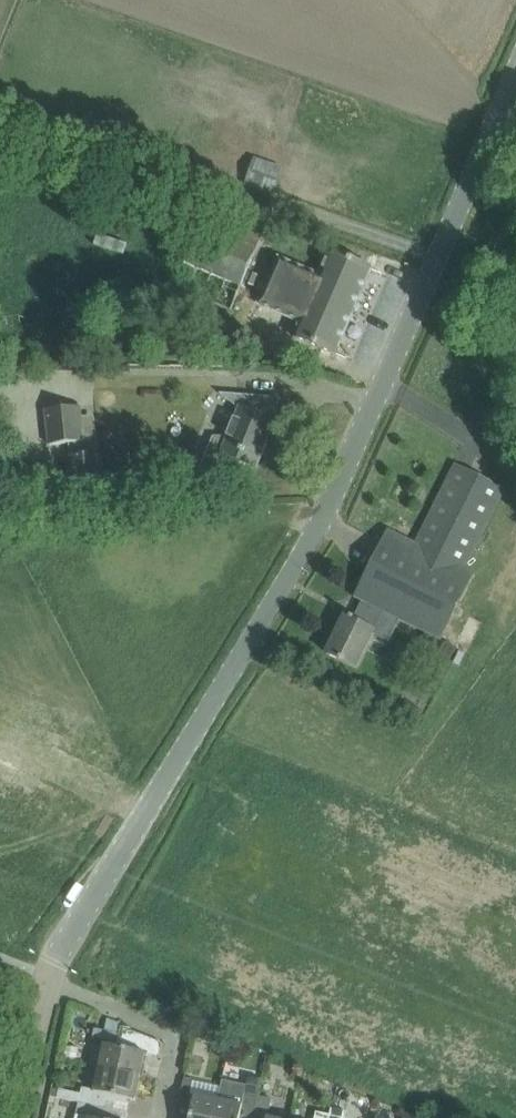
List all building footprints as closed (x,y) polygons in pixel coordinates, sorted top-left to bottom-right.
[(263,239),(208,215),(176,291),(230,315),(263,239)] [(263,314),(296,329),(293,336),(335,354),(372,269),(351,261),(329,251),(319,276),(285,262),(263,314)] [(272,418),(280,398),(220,394),(237,407),(225,437),(213,436),(199,472),(235,471),(239,463),(256,470),(276,420),(275,420),(272,418)] [(45,410),(49,445),(83,442),(79,406),(45,410)] [(104,489),(103,472),(101,453),(67,457),(69,472),(71,492),(104,489)] [(455,465),(451,472),(415,544),(388,531),(355,597),(362,601),(353,618),(350,616),(349,618),(345,616),(326,654),(357,669),(377,629),(375,629),(384,612),(441,640),(475,574),(466,570),(506,490),(455,465)] [(103,1044),(99,1066),(140,1075),(144,1053),(137,1051),(143,1036),(131,1031),(132,1029),(131,1029),(121,1026),(119,1034),(94,1029),(93,1037),(107,1041),(106,1045),(103,1044)] [(57,1097),(57,1098),(78,1103),(127,1113),(130,1100),(134,1101),(140,1075),(99,1066),(94,1090),(82,1088),(81,1094),(59,1089),(57,1097)] [(176,1117),(214,1117),(218,1099),(194,1094),(191,1107),(188,1106),(193,1083),(183,1081),(176,1117)] [(258,1096),(244,1093),(242,1104),(218,1099),(214,1117),(253,1117),(258,1096)] [(268,1117),(271,1098),(266,1097),(258,1096),(253,1117),(273,1117),(268,1117)] [(75,1117),(126,1117),(127,1113),(78,1103),(75,1117)] [(333,1110),(330,1108),(329,1114),(315,1112),(314,1117),(331,1117),(333,1110)]
